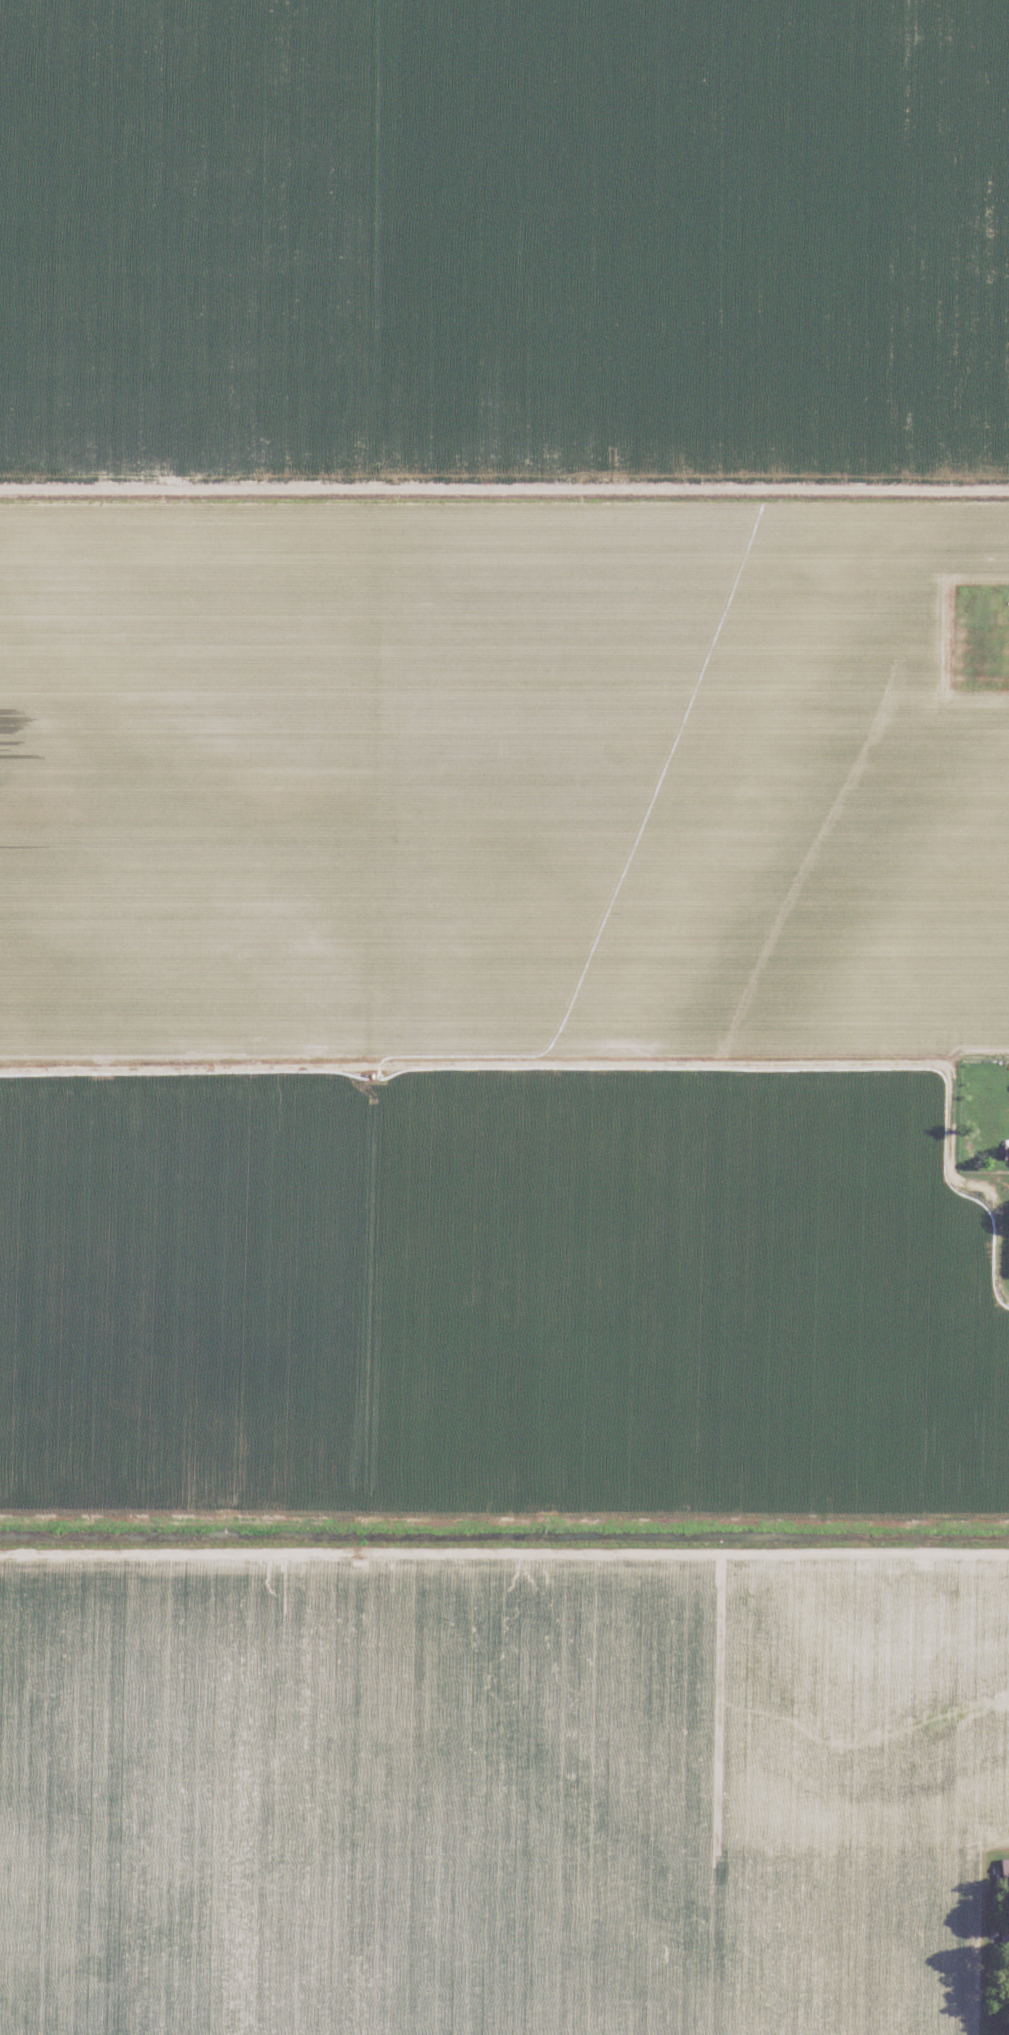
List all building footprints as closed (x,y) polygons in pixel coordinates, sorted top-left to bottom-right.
[(1008,1879),(1008,1860),(999,1861),(1002,1880),(1008,1879)]
